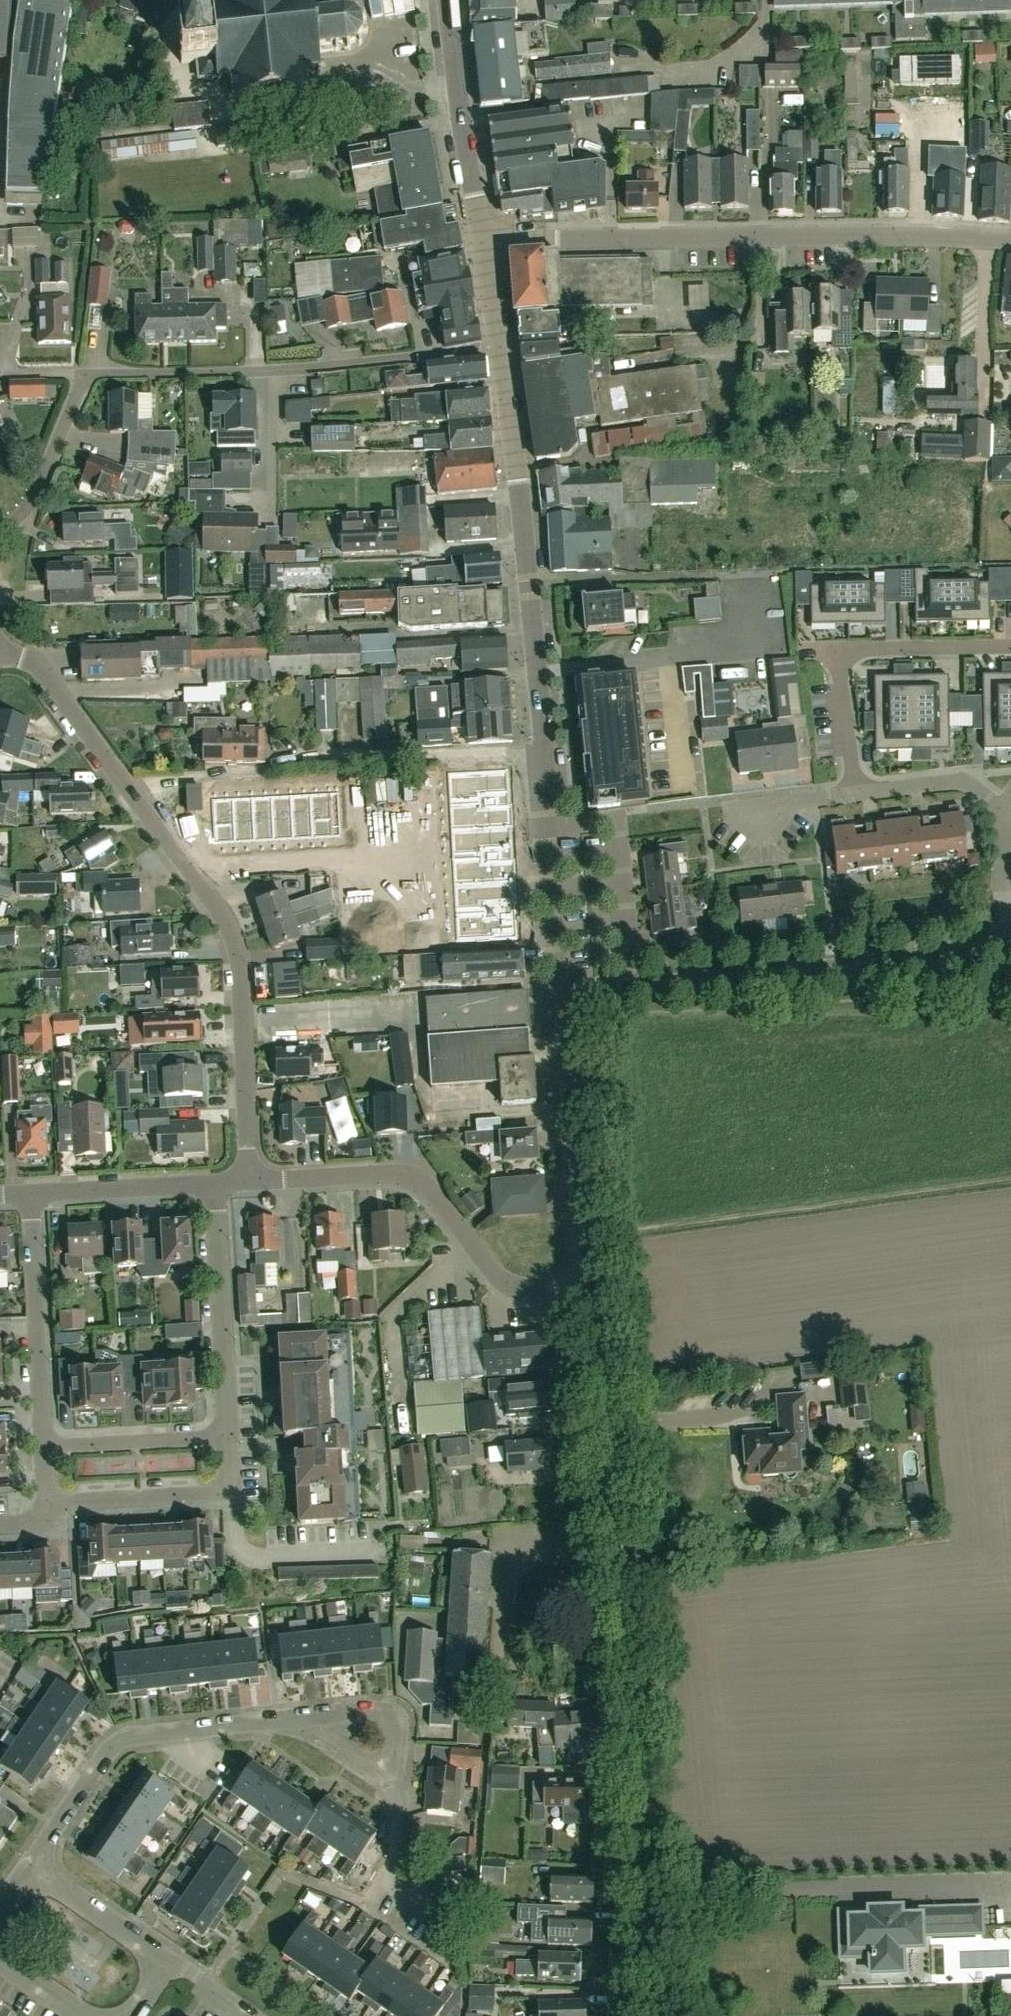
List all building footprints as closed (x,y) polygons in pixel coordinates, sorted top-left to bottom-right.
[(7,59),(12,0),(0,0),(0,59),(7,59)] [(72,7),(74,0),(18,0),(12,46),(7,123),(5,195),(43,196),(60,86),(72,6),(72,7)] [(312,90),(307,91),(305,72),(307,72),(307,70),(318,69),(318,74),(321,74),(320,69),(325,68),(325,65),(320,66),(319,54),(321,54),(321,53),(336,52),(339,52),(339,51),(347,51),(350,51),(349,46),(351,45),(353,44),(356,42),(359,46),(361,45),(362,43),(358,40),(360,38),(361,35),(362,33),(367,34),(367,31),(362,30),(362,29),(362,25),(361,23),(366,20),(364,18),(360,20),(358,17),(356,15),(355,14),(357,10),(355,8),(352,12),(351,12),(348,11),(345,11),(345,6),(342,6),(342,11),(334,11),(333,7),(330,7),(330,8),(315,9),(313,9),(312,0),(224,0),(224,2),(222,3),(222,5),(212,6),(211,1),(209,1),(209,6),(191,8),(193,27),(177,28),(181,64),(197,62),(199,80),(217,78),(218,84),(220,84),(220,79),(232,77),(232,79),(235,79),(237,97),(232,98),(232,101),(295,94),(313,93),(312,90)] [(473,27),(473,26),(515,24),(514,0),(469,0),(470,27),(473,27)] [(577,7),(574,7),(574,0),(543,0),(545,23),(579,21),(577,7)] [(579,21),(611,20),(610,0),(596,0),(597,6),(577,7),(579,21)] [(778,6),(894,2),(895,41),(924,40),(924,14),(1010,10),(1010,0),(778,0),(778,6)] [(742,6),(733,7),(733,17),(743,16),(742,6)] [(752,6),(742,6),(743,16),(752,16),(752,6)] [(696,7),(687,8),(687,18),(697,17),(696,7)] [(687,18),(687,8),(677,8),(678,18),(687,18)] [(618,9),(618,19),(628,19),(628,9),(618,9)] [(481,108),(521,103),(529,102),(527,87),(519,88),(516,59),(547,56),(544,24),(513,27),(513,26),(472,30),(473,31),(481,108)] [(980,34),(971,35),(971,45),(980,44),(980,34)] [(971,45),(971,35),(961,35),(961,45),(971,45)] [(983,35),(984,53),(1003,52),(1003,35),(983,35)] [(799,50),(798,40),(789,41),(789,51),(799,50)] [(808,40),(798,40),(799,50),(808,50),(808,40)] [(879,51),(879,41),(870,42),(870,52),(879,51)] [(889,51),(889,41),(879,41),(879,51),(889,51)] [(839,42),(840,52),(849,52),(849,42),(839,42)] [(858,52),(858,42),(849,42),(849,52),(858,52)] [(586,46),(588,56),(609,54),(608,43),(586,46)] [(764,88),(800,88),(800,52),(774,52),(775,64),(764,64),(764,88)] [(535,66),(536,79),(555,77),(556,79),(596,75),(596,79),(611,78),(609,56),(554,61),(554,64),(535,66)] [(840,57),(804,59),(805,75),(807,75),(808,93),(827,92),(827,85),(841,84),(840,73),(840,57)] [(739,88),(760,88),(760,67),(738,67),(739,88)] [(541,88),(543,105),(563,103),(563,101),(568,101),(591,99),(591,100),(648,95),(659,94),(658,77),(590,84),(541,88)] [(673,152),(686,153),(690,108),(714,106),(714,91),(679,92),(678,94),(677,107),(676,120),(675,133),(674,143),(673,152)] [(651,95),(650,107),(677,107),(678,94),(651,95)] [(172,104),(176,128),(212,123),(209,99),(172,104)] [(650,119),(676,120),(677,107),(650,107),(650,119)] [(506,198),(550,193),(554,193),(557,214),(604,207),(603,164),(572,168),(570,153),(575,153),(569,112),(488,124),(496,178),(503,177),(506,198)] [(759,112),(746,112),(746,152),(759,152),(759,112)] [(649,132),(675,133),(676,120),(650,119),(649,132)] [(989,157),(989,124),(970,124),(969,157),(989,157)] [(617,130),(618,143),(674,143),(675,133),(649,132),(647,131),(617,130)] [(846,140),(846,150),(857,150),(857,139),(856,139),(856,132),(845,132),(844,140),(846,140)] [(774,180),(769,180),(770,213),(794,213),(793,180),(788,180),(788,165),(801,165),(801,133),(787,133),(787,150),(775,151),(776,164),(774,164),(774,180)] [(387,142),(347,149),(355,191),(373,188),(380,224),(406,219),(405,213),(442,209),(429,134),(387,142)] [(818,161),(817,134),(803,134),(804,162),(818,161)] [(312,171),(309,146),(259,152),(260,166),(289,163),(290,173),(312,171)] [(883,174),(879,174),(879,186),(883,186),(883,212),(908,212),(908,172),(907,172),(907,150),(894,150),(894,161),(884,161),(884,172),(883,172),(883,174)] [(816,213),(840,213),(840,181),(843,181),(843,175),(840,175),(840,173),(839,153),(825,153),(825,173),(816,173),(816,213)] [(716,203),(716,161),(683,161),(683,162),(684,162),(685,208),(684,208),(684,209),(711,209),(711,203),(716,203)] [(716,161),(716,203),(720,203),(720,209),(748,209),(748,208),(747,208),(746,162),(747,162),(747,161),(716,161)] [(1010,181),(1010,170),(981,168),(980,179),(978,221),(1009,223),(1010,181)] [(627,187),(627,210),(657,210),(656,187),(652,187),(652,174),(639,174),(639,187),(627,187)] [(931,190),(934,192),(933,217),(962,218),(963,177),(934,176),(934,181),(932,184),(931,190)] [(506,198),(499,199),(500,208),(501,210),(501,211),(502,212),(503,213),(504,214),(505,214),(506,215),(507,215),(509,215),(518,213),(519,220),(521,220),(520,219),(553,214),(550,193),(506,198)] [(406,219),(380,224),(380,225),(379,225),(383,252),(422,246),(424,258),(463,251),(459,227),(446,229),(442,209),(405,213),(406,219)] [(214,249),(215,284),(235,284),(234,247),(237,246),(261,247),(261,222),(214,222),(214,249)] [(133,227),(130,224),(123,223),(119,226),(119,231),(122,233),(130,234),(133,231),(133,227)] [(349,230),(353,255),(376,252),(372,226),(349,230)] [(212,240),(197,240),(197,274),(213,273),(212,240)] [(516,315),(517,315),(544,313),(544,312),(546,312),(546,311),(561,309),(609,308),(653,308),(651,261),(638,261),(557,262),(556,253),(542,253),(542,251),(512,254),(516,315)] [(380,257),(293,265),(297,299),(383,290),(380,257)] [(463,257),(409,266),(418,314),(422,313),(438,310),(472,302),(473,302),(468,275),(466,276),(463,257)] [(1002,297),(992,296),(990,320),(1000,321),(999,328),(1008,329),(1007,337),(1010,337),(1010,258),(1007,258),(1002,297)] [(35,261),(36,286),(48,285),(47,261),(35,261)] [(55,265),(55,285),(68,285),(67,264),(55,265)] [(261,264),(243,264),(244,277),(261,277),(261,264)] [(91,269),(87,306),(108,308),(111,271),(91,269)] [(189,343),(188,307),(188,290),(175,289),(173,287),(171,274),(160,274),(161,307),(162,343),(163,343),(189,343)] [(266,280),(253,280),(253,304),(264,304),(267,304),(267,303),(266,280)] [(901,321),(902,282),(876,281),(875,305),(863,305),(863,333),(875,333),(876,320),(901,321)] [(902,282),(901,321),(926,321),(926,335),(938,335),(939,307),(927,306),(927,282),(902,282)] [(202,294),(221,295),(222,285),(203,283),(202,294)] [(707,285),(686,286),(688,312),(708,310),(707,285)] [(810,293),(811,337),(812,336),(812,332),(838,332),(839,349),(851,349),(850,317),(839,317),(838,292),(810,293)] [(811,337),(810,293),(809,293),(809,297),(782,298),(783,322),(771,323),(772,354),(772,365),(784,364),(784,354),(783,337),(811,337)] [(378,295),(322,306),(326,329),(352,324),(351,323),(373,319),(376,332),(407,326),(401,294),(379,298),(378,295)] [(162,343),(161,307),(151,307),(151,296),(134,297),(135,344),(161,343),(162,343)] [(38,344),(71,343),(69,299),(37,300),(38,344)] [(480,343),(472,302),(438,310),(440,318),(446,350),(480,343)] [(214,306),(188,307),(189,343),(191,343),(215,342),(214,306)] [(286,323),(283,306),(271,308),(274,325),(286,323)] [(612,308),(612,329),(650,329),(650,309),(612,308)] [(423,321),(440,318),(438,310),(422,313),(423,321)] [(544,313),(517,315),(519,345),(521,345),(557,342),(558,342),(558,327),(575,326),(574,313),(545,315),(544,313)] [(662,351),(673,349),(672,338),(660,339),(662,351)] [(900,351),(912,351),(913,341),(913,340),(901,340),(900,351)] [(557,342),(521,345),(522,368),(584,359),(582,350),(558,354),(557,342)] [(606,356),(584,359),(522,368),(522,369),(536,461),(569,456),(578,448),(574,423),(594,420),(588,383),(594,382),(601,427),(642,421),(643,426),(590,433),(593,458),(671,448),(672,453),(707,448),(703,413),(701,413),(696,382),(706,381),(704,367),(610,380),(606,356)] [(849,378),(849,356),(840,356),(840,378),(849,378)] [(425,387),(486,380),(483,357),(422,363),(424,376),(405,378),(404,371),(385,373),(386,390),(425,387)] [(922,387),(922,357),(909,357),(909,387),(922,387)] [(954,387),(954,399),(926,399),(926,417),(974,418),(974,362),(955,362),(955,380),(951,380),(951,387),(954,387)] [(839,395),(850,395),(850,380),(839,381),(839,395)] [(45,381),(8,381),(8,400),(45,400),(45,385),(45,381)] [(324,395),(323,382),(318,382),(311,383),(312,396),(324,395)] [(900,416),(901,383),(883,383),(883,416),(900,416)] [(448,422),(489,418),(487,390),(435,395),(435,407),(416,407),(416,401),(391,402),(365,403),(366,426),(401,424),(448,422)] [(128,446),(175,450),(175,434),(153,434),(153,422),(152,421),(152,393),(149,393),(108,393),(110,433),(129,433),(128,446)] [(254,397),(214,398),(214,416),(210,416),(210,432),(216,432),(217,447),(255,447),(254,397)] [(329,398),(310,399),(311,412),(330,410),(329,398)] [(311,412),(310,399),(285,402),(286,423),(311,424),(311,412)] [(489,418),(448,422),(450,436),(423,438),(424,453),(451,451),(451,452),(492,448),(489,418)] [(354,423),(311,424),(312,451),(355,450),(354,423)] [(989,463),(991,424),(963,423),(963,437),(922,435),(921,459),(963,460),(962,462),(989,463)] [(902,427),(902,437),(914,437),(914,428),(902,427)] [(175,450),(128,446),(128,463),(173,467),(175,451),(175,450)] [(438,495),(496,489),(492,451),(434,456),(438,495)] [(251,454),(221,454),(221,474),(251,474),(251,454)] [(548,518),(551,574),(576,573),(576,572),(610,570),(610,553),(611,553),(610,530),(651,529),(651,508),(697,506),(696,494),(715,493),(714,461),(651,463),(651,456),(619,457),(619,471),(582,473),(581,470),(567,472),(566,471),(543,474),(547,511),(609,509),(609,518),(574,520),(574,517),(548,518)] [(97,483),(92,493),(109,500),(112,493),(127,499),(133,499),(136,492),(145,496),(152,478),(133,470),(132,474),(125,471),(91,457),(83,477),(97,483)] [(188,464),(189,476),(210,476),(210,464),(188,464)] [(212,474),(213,480),(214,490),(226,491),(251,490),(251,474),(221,474),(212,474)] [(189,490),(187,490),(214,490),(213,480),(189,480),(189,490)] [(398,514),(400,550),(400,555),(427,553),(424,489),(397,490),(398,514)] [(188,503),(187,490),(178,490),(178,503),(188,503)] [(226,491),(214,490),(187,490),(188,503),(194,503),(195,516),(202,516),(203,552),(250,552),(256,552),(256,531),(256,516),(225,516),(226,491)] [(448,543),(497,540),(494,506),(445,509),(448,543)] [(342,553),(400,550),(398,514),(341,516),(342,553)] [(64,543),(103,541),(114,540),(115,553),(136,552),(135,540),(130,540),(130,526),(102,527),(102,515),(63,517),(64,543)] [(283,515),(282,538),(297,538),(297,515),(283,515)] [(165,536),(184,547),(193,532),(174,521),(165,536)] [(279,527),(265,527),(265,531),(256,531),(256,552),(250,552),(249,595),(265,596),(266,564),(266,547),(278,547),(279,527)] [(266,547),(266,564),(295,565),(295,547),(278,547),(266,547)] [(305,559),(318,559),(317,551),(312,547),(305,548),(305,559)] [(192,551),(164,551),(165,599),(194,600),(192,551)] [(482,589),(482,586),(498,584),(501,582),(498,556),(494,556),(465,558),(466,567),(454,568),(425,570),(425,573),(411,574),(412,587),(455,585),(467,584),(467,588),(482,589)] [(49,592),(50,606),(94,605),(93,587),(116,586),(115,574),(92,575),(92,564),(81,565),(82,559),(65,560),(65,565),(48,565),(49,592)] [(126,561),(115,561),(115,567),(115,574),(116,586),(116,595),(127,595),(138,595),(137,577),(137,560),(126,561)] [(1004,603),(1004,570),(987,570),(987,584),(952,585),(952,623),(989,623),(989,604),(1004,603)] [(927,571),(899,572),(899,605),(915,605),(915,624),(952,623),(952,585),(928,586),(927,571)] [(899,605),(899,572),(883,572),(883,574),(874,574),(874,586),(847,587),(848,625),(885,625),(884,605),(899,605)] [(811,573),(795,574),(795,607),(811,606),(811,626),(848,625),(847,587),(811,587),(811,573)] [(308,595),(328,594),(328,585),(308,586),(308,595)] [(398,626),(411,632),(504,624),(502,594),(486,596),(486,590),(458,592),(457,589),(398,593),(398,592),(339,595),(282,597),(283,620),(340,618),(340,614),(398,613),(398,626)] [(583,600),(586,633),(624,630),(624,629),(633,628),(632,613),(636,612),(634,596),(621,598),(621,597),(583,600)] [(718,599),(694,602),(695,622),(720,620),(718,599)] [(260,604),(235,623),(247,634),(270,613),(260,604)] [(109,606),(110,622),(140,621),(139,606),(109,606)] [(196,606),(174,608),(175,624),(180,625),(180,633),(186,633),(186,636),(197,636),(196,606)] [(191,672),(207,671),(208,685),(269,683),(270,686),(282,686),(282,678),(311,677),(311,671),(361,669),(360,666),(397,665),(397,668),(435,665),(435,660),(462,658),(463,673),(506,670),(504,638),(396,645),(396,636),(358,637),(358,638),(344,639),(344,637),(190,642),(156,643),(156,648),(137,648),(137,650),(82,652),(83,682),(141,681),(141,679),(158,679),(158,669),(191,668),(191,672)] [(771,662),(773,681),(773,687),(799,684),(795,658),(795,659),(791,659),(771,662)] [(983,697),(960,698),(960,712),(972,712),(983,712),(983,713),(1010,713),(1010,664),(1002,664),(1002,676),(982,676),(983,697)] [(874,677),(874,714),(912,714),(912,676),(912,666),(893,666),(893,677),(874,677)] [(711,667),(682,669),(685,695),(695,694),(693,676),(699,675),(703,720),(715,719),(713,686),(711,667)] [(424,675),(384,677),(385,692),(425,689),(424,675)] [(606,677),(583,679),(583,680),(577,680),(579,693),(581,711),(586,711),(587,722),(582,722),(582,723),(588,723),(588,729),(583,729),(583,730),(586,760),(592,759),(593,770),(587,771),(587,772),(593,771),(594,778),(588,778),(588,779),(590,796),(591,809),(597,809),(619,806),(619,805),(647,802),(634,675),(606,678),(606,677)] [(948,676),(912,676),(912,714),(949,714),(949,715),(960,715),(960,712),(960,698),(960,696),(948,696),(948,676)] [(385,692),(384,677),(359,679),(361,702),(360,702),(363,741),(387,739),(384,692),(385,692)] [(361,702),(359,679),(335,680),(336,704),(360,702),(361,702)] [(316,682),(317,707),(317,732),(336,731),(334,682),(316,682)] [(467,725),(510,723),(508,683),(505,683),(451,687),(453,716),(466,716),(467,725)] [(728,685),(713,686),(716,719),(731,718),(728,685)] [(189,689),(185,704),(208,703),(208,688),(189,689)] [(424,692),(424,709),(417,710),(418,747),(451,746),(448,691),(424,692)] [(185,719),(185,704),(167,704),(167,720),(185,719)] [(960,715),(949,715),(949,729),(972,728),(972,712),(960,712),(960,715)] [(1010,750),(1010,713),(983,713),(983,712),(972,712),(972,728),(972,731),(983,731),(983,750),(1010,750)] [(43,745),(23,739),(28,721),(0,713),(0,753),(17,758),(16,760),(37,766),(39,758),(43,745)] [(876,751),(912,751),(912,714),(874,714),(864,714),(864,733),(876,733),(876,751)] [(949,729),(949,715),(949,714),(912,714),(912,751),(912,762),(930,762),(930,750),(949,750),(949,729)] [(453,721),(450,721),(450,729),(468,728),(469,745),(512,742),(510,723),(467,725),(466,716),(453,716),(453,721)] [(806,717),(802,718),(789,719),(777,721),(778,731),(736,736),(740,774),(762,771),(762,768),(775,766),(775,772),(796,770),(794,753),(809,751),(806,717)] [(726,719),(701,721),(702,743),(728,741),(726,719)] [(232,766),(231,731),(231,721),(196,721),(196,720),(194,720),(195,735),(204,735),(205,764),(229,764),(229,766),(232,766)] [(263,731),(231,731),(232,766),(236,766),(237,764),(264,764),(264,746),(263,746),(263,731)] [(503,770),(445,773),(454,940),(512,937),(510,902),(511,902),(509,860),(508,860),(506,827),(507,827),(506,805),(505,805),(503,770)] [(33,793),(32,776),(1,777),(2,794),(33,793)] [(35,776),(32,776),(33,793),(50,792),(51,816),(94,814),(93,805),(95,805),(95,800),(93,800),(84,787),(85,787),(85,786),(59,787),(59,776),(36,776),(35,776)] [(327,794),(208,800),(210,843),(329,837),(327,794)] [(17,828),(15,814),(5,811),(8,798),(0,796),(0,825),(1,825),(1,824),(17,828)] [(842,821),(831,823),(832,832),(831,832),(834,853),(836,867),(837,875),(966,859),(966,856),(965,852),(963,836),(973,835),(970,817),(961,818),(961,817),(960,807),(948,808),(950,818),(907,823),(906,813),(884,816),(885,826),(843,831),(842,821)] [(42,838),(61,838),(62,828),(43,828),(42,838)] [(111,855),(115,853),(103,831),(77,846),(78,847),(65,855),(75,870),(87,863),(90,868),(91,870),(107,869),(116,864),(111,855)] [(647,891),(680,888),(676,857),(687,856),(686,844),(658,847),(659,859),(643,860),(647,891)] [(824,854),(825,868),(836,867),(834,853),(824,854)] [(967,867),(977,866),(979,866),(978,861),(977,855),(966,856),(966,859),(967,867)] [(6,883),(6,882),(12,883),(13,870),(0,870),(0,882),(6,883)] [(84,893),(94,893),(101,892),(102,913),(139,912),(138,883),(107,885),(107,874),(83,876),(84,893)] [(56,875),(17,876),(17,896),(56,895),(56,875)] [(62,884),(76,883),(76,876),(76,875),(61,875),(62,884)] [(13,899),(13,885),(6,883),(0,882),(0,896),(13,899)] [(737,892),(741,924),(804,917),(803,908),(814,906),(811,883),(737,892)] [(680,888),(647,891),(653,934),(696,929),(695,918),(684,919),(680,888)] [(314,909),(315,910),(333,904),(332,890),(286,905),(283,895),(257,903),(265,926),(314,909)] [(314,909),(265,926),(273,950),(298,941),(294,928),(307,924),(306,923),(318,919),(315,910),(314,909)] [(64,915),(62,918),(62,922),(66,925),(70,924),(73,921),(72,917),(69,914),(64,915)] [(123,956),(168,954),(168,950),(171,950),(173,947),(172,939),(170,936),(167,936),(167,926),(151,927),(150,921),(110,923),(111,949),(122,948),(123,956)] [(0,931),(0,946),(8,946),(8,930),(0,931)] [(92,967),(92,934),(61,934),(62,967),(92,967)] [(338,940),(305,942),(307,961),(339,959),(338,940)] [(517,952),(419,956),(420,983),(442,982),(443,984),(523,979),(522,951),(517,952)] [(134,977),(144,977),(143,967),(109,968),(110,986),(119,986),(119,987),(134,987),(134,977)] [(162,973),(151,973),(152,988),(162,988),(163,998),(197,997),(197,994),(200,992),(199,985),(197,984),(196,970),(162,972),(162,973)] [(60,1009),(59,990),(60,990),(59,972),(42,972),(43,991),(47,990),(48,1009),(60,1009)] [(298,998),(297,985),(273,987),(273,999),(298,998)] [(438,994),(430,995),(431,1007),(439,1006),(438,994)] [(446,994),(438,994),(439,1006),(446,1006),(446,994)] [(422,995),(415,996),(415,1008),(423,1007),(422,995)] [(430,995),(422,995),(423,1007),(431,1007),(430,995)] [(399,996),(391,997),(392,1009),(400,1009),(399,996)] [(407,996),(399,996),(400,1009),(408,1008),(407,996)] [(415,996),(407,996),(408,1008),(415,1008),(415,996)] [(391,997),(383,997),(384,1010),(392,1009),(391,997)] [(473,1110),(453,1112),(454,1134),(476,1133),(475,1122),(529,1118),(529,1116),(524,1116),(523,1103),(528,1102),(526,1086),(522,1086),(521,1073),(525,1073),(524,1056),(520,1056),(519,1044),(524,1043),(521,1013),(516,1013),(516,1000),(520,999),(520,997),(464,1001),(473,1110)] [(166,1044),(166,1041),(199,1040),(199,1035),(202,1035),(201,1025),(199,1025),(198,1014),(141,1017),(143,1046),(154,1045),(166,1044)] [(52,1036),(78,1035),(78,1015),(51,1016),(52,1036)] [(51,1055),(50,1017),(32,1018),(33,1056),(51,1055)] [(359,1028),(359,1044),(384,1045),(385,1028),(359,1028)] [(390,1047),(397,1091),(415,1088),(409,1044),(390,1047)] [(278,1077),(295,1077),(308,1076),(308,1064),(323,1063),(322,1051),(308,1051),(308,1050),(295,1050),(277,1051),(278,1077)] [(113,1074),(127,1073),(132,1073),(131,1053),(112,1054),(113,1074)] [(165,1098),(202,1097),(201,1070),(192,1070),(191,1054),(140,1057),(140,1073),(146,1073),(147,1098),(153,1098),(153,1099),(165,1098)] [(73,1085),(72,1056),(55,1056),(56,1085),(73,1085)] [(0,1106),(19,1105),(17,1059),(0,1060),(0,1100),(0,1106)] [(338,1064),(325,1065),(327,1080),(339,1079),(338,1064)] [(368,1103),(369,1115),(376,1115),(376,1136),(406,1135),(405,1112),(404,1112),(404,1102),(368,1103)] [(57,1105),(58,1132),(59,1148),(75,1147),(76,1157),(87,1156),(87,1159),(90,1162),(100,1161),(103,1159),(102,1156),(104,1155),(103,1132),(107,1132),(109,1130),(109,1117),(106,1115),(103,1115),(102,1107),(87,1108),(87,1106),(84,1103),(57,1105)] [(18,1123),(17,1123),(19,1159),(32,1158),(34,1160),(41,1160),(43,1157),(46,1157),(43,1108),(31,1108),(31,1113),(18,1113),(18,1123)] [(140,1112),(141,1134),(157,1134),(158,1155),(170,1155),(170,1159),(184,1158),(184,1154),(205,1153),(203,1123),(180,1124),(180,1123),(168,1123),(168,1111),(140,1112)] [(304,1118),(304,1115),(280,1116),(281,1145),(305,1144),(304,1136),(325,1135),(324,1117),(304,1118)] [(501,1144),(502,1163),(537,1161),(537,1157),(540,1157),(538,1147),(535,1147),(535,1134),(513,1135),(513,1131),(465,1135),(466,1147),(501,1144)] [(371,1158),(369,1141),(354,1143),(355,1159),(371,1158)] [(493,1184),(496,1218),(544,1214),(541,1180),(493,1184)] [(369,1234),(370,1263),(387,1262),(386,1252),(405,1252),(405,1247),(408,1247),(408,1235),(404,1236),(403,1217),(373,1219),(373,1234),(369,1234)] [(340,1218),(315,1220),(317,1251),(321,1251),(322,1263),(316,1263),(316,1274),(337,1274),(338,1301),(357,1300),(355,1253),(343,1253),(343,1249),(345,1249),(344,1234),(341,1234),(340,1218)] [(280,1265),(277,1219),(248,1220),(250,1254),(255,1254),(255,1265),(249,1266),(250,1277),(238,1277),(240,1326),(256,1326),(256,1327),(282,1326),(282,1315),(257,1316),(255,1288),(277,1287),(276,1265),(280,1265)] [(152,1242),(154,1278),(165,1277),(169,1265),(190,1264),(187,1224),(163,1226),(164,1241),(152,1242)] [(154,1278),(152,1242),(140,1242),(139,1227),(114,1228),(116,1268),(135,1267),(141,1278),(154,1278)] [(83,1275),(102,1274),(99,1229),(69,1231),(70,1256),(65,1257),(66,1270),(83,1270),(83,1275)] [(8,1275),(6,1235),(0,1235),(0,1275),(8,1275)] [(317,1310),(317,1287),(292,1286),(292,1310),(317,1310)] [(363,1317),(376,1316),(376,1302),(362,1303),(363,1317)] [(360,1320),(360,1304),(345,1304),(345,1320),(360,1320)] [(461,1380),(528,1374),(528,1370),(546,1369),(546,1367),(547,1366),(544,1336),(543,1336),(543,1334),(499,1338),(498,1334),(481,1337),(477,1309),(426,1316),(435,1387),(428,1388),(428,1386),(415,1388),(422,1439),(465,1433),(461,1380)] [(84,1311),(58,1312),(60,1333),(85,1331),(84,1311)] [(136,1327),(135,1313),(119,1314),(120,1327),(136,1327)] [(280,1340),(285,1438),(305,1437),(306,1456),(296,1457),(299,1523),(360,1520),(350,1336),(280,1340)] [(185,1366),(168,1367),(169,1407),(173,1407),(174,1409),(187,1408),(187,1406),(193,1406),(193,1390),(205,1389),(204,1353),(192,1354),(185,1366)] [(142,1356),(130,1357),(132,1393),(145,1392),(145,1408),(152,1408),(152,1410),(165,1409),(165,1406),(169,1406),(169,1407),(168,1367),(166,1367),(149,1368),(142,1356)] [(96,1371),(95,1371),(97,1411),(98,1411),(98,1410),(101,1410),(102,1413),(115,1412),(115,1410),(121,1409),(120,1394),(132,1393),(130,1357),(119,1358),(114,1370),(96,1371)] [(97,1411),(95,1371),(77,1372),(69,1360),(57,1361),(59,1397),(72,1396),(73,1412),(80,1412),(80,1414),(93,1413),(93,1411),(97,1411)] [(870,1422),(865,1374),(839,1377),(842,1410),(853,1409),(855,1424),(870,1422)] [(489,1394),(504,1393),(507,1416),(519,1415),(519,1420),(537,1419),(536,1414),(546,1413),(544,1383),(521,1385),(520,1379),(488,1382),(489,1394)] [(745,1448),(741,1448),(742,1461),(746,1460),(746,1467),(760,1466),(761,1477),(782,1475),(782,1476),(782,1477),(783,1478),(784,1479),(785,1480),(786,1481),(787,1482),(788,1482),(790,1482),(791,1482),(792,1482),(793,1481),(795,1480),(796,1479),(796,1478),(797,1477),(797,1476),(797,1474),(798,1474),(797,1453),(807,1452),(803,1397),(778,1398),(781,1440),(769,1441),(769,1433),(744,1435),(745,1448)] [(497,1431),(495,1403),(465,1405),(467,1434),(497,1431)] [(826,1408),(829,1443),(842,1442),(839,1407),(826,1408)] [(468,1438),(439,1441),(441,1460),(445,1459),(446,1468),(477,1465),(476,1454),(470,1455),(468,1438)] [(506,1444),(508,1473),(552,1470),(549,1440),(506,1444)] [(399,1448),(404,1496),(427,1493),(422,1446),(399,1448)] [(922,1484),(907,1485),(908,1500),(928,1498),(927,1487),(923,1488),(922,1484)] [(209,1526),(185,1528),(187,1562),(205,1561),(212,1572),(225,1572),(223,1542),(210,1542),(209,1526)] [(187,1562),(185,1528),(184,1528),(185,1530),(161,1531),(163,1561),(186,1560),(186,1562),(187,1562)] [(161,1531),(137,1532),(139,1562),(163,1561),(161,1531)] [(115,1566),(113,1532),(89,1533),(90,1549),(77,1550),(79,1580),(91,1579),(96,1567),(115,1566)] [(114,1532),(113,1532),(115,1566),(116,1566),(116,1564),(139,1562),(137,1532),(114,1534),(114,1532)] [(489,1556),(452,1554),(447,1641),(436,1640),(436,1634),(407,1632),(405,1681),(409,1682),(408,1691),(423,1707),(431,1707),(430,1727),(451,1728),(453,1693),(454,1679),(481,1680),(489,1556)] [(57,1556),(33,1557),(35,1591),(53,1590),(60,1601),(72,1601),(70,1571),(58,1571),(57,1556)] [(35,1591),(33,1557),(32,1557),(32,1559),(9,1560),(11,1590),(34,1589),(34,1591),(35,1591)] [(0,1561),(0,1591),(11,1590),(9,1560),(0,1561)] [(419,1578),(421,1566),(409,1564),(407,1576),(419,1578)] [(353,1580),(352,1567),(340,1568),(340,1580),(353,1580)] [(365,1580),(365,1567),(352,1567),(353,1580),(365,1580)] [(377,1579),(377,1567),(365,1567),(365,1580),(377,1579)] [(315,1581),(315,1568),(302,1569),(303,1581),(315,1581)] [(327,1568),(315,1568),(315,1581),(328,1581),(327,1568)] [(340,1580),(340,1568),(327,1568),(328,1581),(340,1580)] [(290,1569),(277,1569),(278,1582),(290,1582),(290,1569)] [(302,1569),(290,1569),(290,1582),(303,1581),(302,1569)] [(149,1592),(141,1593),(141,1606),(149,1606),(149,1592)] [(141,1606),(141,1593),(133,1593),(133,1606),(141,1606)] [(189,1609),(188,1593),(166,1595),(166,1611),(189,1609)] [(212,1597),(213,1599),(214,1608),(226,1606),(225,1595),(212,1597)] [(89,1600),(80,1609),(90,1618),(98,1609),(89,1600)] [(335,1618),(334,1603),(325,1604),(326,1619),(327,1619),(335,1618)] [(305,1621),(303,1607),(295,1608),(297,1622),(305,1621)] [(358,1631),(362,1673),(371,1672),(370,1665),(382,1664),(380,1649),(393,1648),(391,1628),(378,1630),(376,1613),(368,1614),(369,1629),(358,1631)] [(13,1630),(12,1616),(4,1617),(5,1630),(13,1630)] [(12,1616),(13,1630),(21,1629),(20,1616),(12,1616)] [(362,1673),(358,1631),(346,1632),(344,1617),(335,1618),(341,1669),(352,1667),(353,1674),(362,1673)] [(341,1669),(335,1618),(327,1619),(329,1634),(317,1635),(322,1678),(331,1676),(330,1670),(341,1669)] [(306,1637),(305,1621),(297,1622),(295,1622),(301,1674),(313,1672),(313,1679),(322,1678),(317,1635),(306,1637)] [(301,1674),(295,1622),(288,1623),(290,1638),(278,1640),(277,1630),(267,1631),(270,1661),(280,1660),(282,1682),(291,1681),(290,1675),(301,1674)] [(240,1629),(232,1630),(237,1681),(248,1679),(249,1686),(258,1685),(253,1643),(242,1644),(240,1629)] [(237,1681),(232,1630),(223,1631),(225,1646),(214,1647),(218,1690),(227,1689),(226,1682),(237,1681)] [(200,1633),(192,1634),(197,1685),(207,1684),(209,1690),(218,1690),(214,1647),(202,1648),(200,1633)] [(197,1685),(192,1634),(184,1635),(185,1650),(174,1652),(178,1694),(187,1693),(186,1686),(197,1685)] [(160,1638),(152,1639),(158,1689),(169,1688),(170,1696),(178,1694),(174,1652),(162,1653),(160,1638)] [(146,1655),(134,1656),(139,1699),(148,1698),(147,1691),(158,1689),(152,1639),(144,1640),(146,1655)] [(139,1699),(134,1656),(122,1658),(120,1643),(112,1643),(118,1694),(129,1693),(130,1700),(139,1699)] [(91,1667),(100,1662),(95,1652),(86,1657),(91,1667)] [(67,1690),(80,1699),(88,1689),(79,1673),(67,1690)] [(37,1685),(33,1692),(76,1721),(82,1712),(87,1716),(93,1708),(80,1699),(67,1690),(58,1683),(50,1694),(37,1685)] [(76,1721),(33,1692),(28,1699),(41,1707),(34,1717),(69,1741),(75,1734),(70,1730),(76,1721)] [(600,1745),(597,1712),(554,1716),(553,1705),(510,1703),(508,1728),(544,1729),(545,1748),(556,1748),(556,1750),(600,1745)] [(10,1725),(15,1718),(6,1712),(1,1719),(2,1720),(10,1725)] [(15,1718),(10,1725),(53,1754),(59,1745),(64,1749),(69,1741),(34,1717),(27,1727),(15,1718)] [(2,1720),(0,1723),(0,1728),(5,1732),(10,1725),(2,1720)] [(53,1754),(10,1725),(5,1732),(18,1741),(11,1751),(46,1775),(52,1767),(46,1764),(53,1754)] [(481,1726),(457,1725),(457,1745),(480,1746),(481,1726)] [(451,1749),(450,1769),(471,1770),(470,1787),(477,1788),(479,1772),(480,1772),(482,1752),(451,1749)] [(11,1751),(4,1761),(0,1758),(0,1768),(29,1789),(36,1778),(41,1782),(46,1775),(11,1751)] [(247,1807),(272,1772),(264,1767),(261,1772),(251,1765),(222,1808),(229,1813),(237,1800),(247,1807)] [(487,1767),(485,1808),(490,1808),(491,1785),(518,1786),(519,1768),(487,1767)] [(429,1771),(424,1812),(456,1815),(461,1775),(429,1771)] [(272,1772),(247,1807),(257,1814),(248,1827),(255,1831),(256,1831),(285,1788),(275,1782),(279,1777),(272,1772)] [(132,1782),(127,1789),(162,1814),(169,1803),(182,1812),(187,1805),(144,1775),(137,1785),(132,1782)] [(585,1794),(585,1782),(545,1782),(544,1784),(533,1784),(533,1807),(545,1807),(545,1808),(564,1808),(564,1825),(584,1825),(584,1810),(585,1810),(585,1804),(588,1804),(588,1794),(585,1794)] [(285,1788),(256,1831),(262,1835),(263,1836),(271,1823),(281,1830),(305,1795),(297,1790),(294,1795),(285,1788)] [(127,1801),(121,1809),(163,1839),(168,1832),(155,1823),(162,1814),(127,1789),(121,1797),(127,1801)] [(305,1795),(281,1830),(291,1837),(282,1849),(289,1854),(295,1846),(305,1832),(317,1811),(309,1805),(313,1800),(305,1795)] [(317,1811),(305,1832),(314,1838),(299,1859),(307,1864),(313,1856),(342,1813),(333,1807),(337,1801),(328,1796),(317,1811)] [(18,1817),(0,1804),(1,1803),(0,1802),(0,1844),(18,1817)] [(109,1814),(104,1822),(139,1846),(146,1837),(159,1845),(163,1839),(121,1809),(115,1818),(109,1814)] [(342,1813),(313,1856),(319,1860),(327,1847),(337,1854),(362,1819),(354,1814),(351,1819),(342,1813)] [(362,1819),(337,1854),(347,1861),(339,1873),(346,1878),(356,1864),(367,1847),(375,1836),(366,1829),(369,1824),(362,1819)] [(104,1834),(98,1843),(148,1876),(152,1870),(145,1865),(132,1856),(139,1846),(104,1822),(99,1830),(104,1834)] [(256,1831),(255,1831),(248,1840),(255,1845),(262,1835),(256,1831)] [(450,1856),(472,1856),(473,1839),(459,1839),(450,1846),(450,1856)] [(205,1868),(240,1892),(246,1884),(241,1881),(247,1871),(204,1842),(199,1849),(212,1858),(205,1868)] [(154,1880),(148,1876),(98,1843),(92,1851),(86,1848),(80,1856),(116,1881),(123,1870),(136,1879),(136,1878),(150,1886),(154,1880)] [(466,1873),(465,1859),(440,1861),(441,1875),(466,1873)] [(504,1862),(480,1861),(479,1877),(503,1878),(504,1862)] [(181,1876),(182,1875),(169,1866),(164,1874),(177,1882),(177,1883),(189,1891),(182,1901),(217,1925),(223,1917),(218,1914),(224,1905),(181,1876)] [(186,1869),(182,1875),(181,1876),(224,1905),(230,1896),(236,1899),(240,1892),(205,1868),(198,1878),(186,1869)] [(332,1873),(327,1869),(320,1878),(328,1883),(332,1877),(332,1873)] [(592,1904),(592,1878),(551,1876),(550,1903),(592,1904)] [(165,1892),(159,1888),(139,1917),(153,1926),(159,1917),(151,1912),(165,1892)] [(217,1925),(182,1901),(176,1911),(163,1902),(158,1910),(201,1939),(208,1929),(213,1933),(217,1925)] [(335,1914),(339,1907),(332,1902),(327,1908),(335,1914)] [(344,1917),(349,1910),(343,1905),(338,1912),(344,1917)] [(590,1947),(591,1920),(565,1919),(565,1908),(517,1906),(516,1924),(531,1924),(530,1942),(549,1942),(549,1945),(590,1947)] [(896,1907),(866,1909),(867,1917),(847,1918),(849,1955),(868,1953),(869,1976),(903,1976),(903,1952),(922,1952),(920,1916),(897,1915),(896,1907)] [(299,1975),(321,1937),(310,1930),(319,1917),(312,1912),(295,1936),(282,1955),(291,1962),(288,1967),(295,1972),(299,1975)] [(364,1930),(357,1925),(349,1935),(357,1941),(364,1930)] [(391,1941),(395,1935),(383,1926),(379,1933),(391,1941)] [(321,1937),(299,1975),(303,1978),(307,1972),(318,1981),(345,1935),(338,1931),(330,1943),(321,1937)] [(352,1940),(345,1935),(318,1981),(324,1985),(320,1990),(332,1997),(354,1960),(343,1953),(352,1940)] [(549,1948),(472,1946),(472,1958),(502,1959),(502,1955),(527,1956),(527,1952),(549,1953),(549,1948)] [(378,1958),(358,1993),(365,1998),(361,2003),(371,2010),(393,1973),(384,1966),(392,1954),(385,1948),(379,1958),(378,1958)] [(363,1966),(354,1960),(332,1997),(336,2000),(340,1995),(349,2002),(356,1992),(358,1993),(378,1958),(372,1954),(363,1966)] [(538,1981),(580,1982),(581,1956),(539,1955),(539,1959),(529,1959),(529,1963),(517,1963),(516,1977),(538,1977),(538,1981)] [(422,1964),(418,1971),(425,1976),(429,1969),(422,1964)] [(403,1980),(393,1973),(371,2010),(376,2014),(380,2008),(391,2015),(418,1971),(412,1967),(403,1980)] [(418,1971),(391,2015),(392,2015),(415,2015),(427,1996),(416,1989),(425,1976),(418,1971)] [(415,2015),(437,2015),(440,2012),(446,2015),(456,2015),(459,1984),(452,1980),(445,1990),(436,2002),(427,1996),(415,2015)] [(1001,1981),(1001,1995),(1010,1995),(1010,1981),(1001,1981)] [(468,2012),(493,2012),(493,1986),(469,1986),(468,2012)] [(583,2001),(539,2003),(540,2015),(584,2015),(583,2001)] [(0,2007),(0,2015),(13,2015),(0,2007)]
